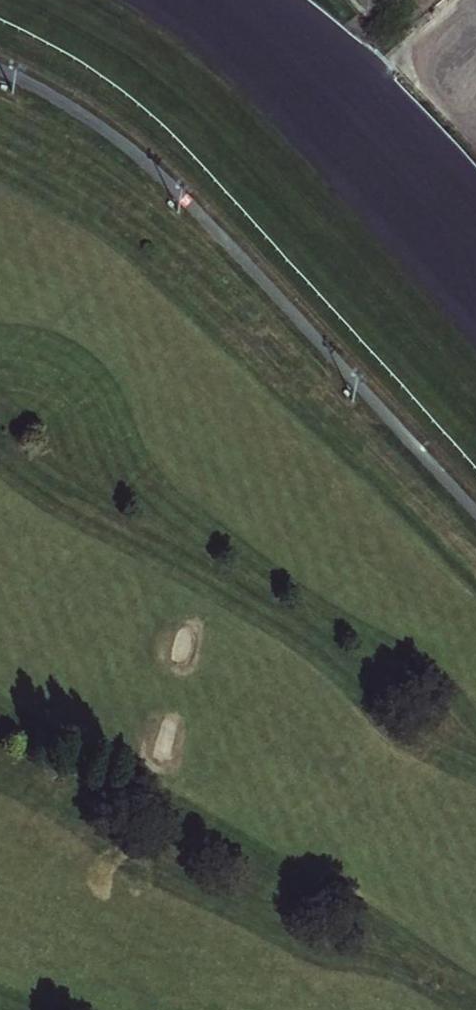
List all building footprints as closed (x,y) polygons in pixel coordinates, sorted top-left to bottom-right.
[(365,13),(381,0),(371,0),(365,5),(360,0),(354,0),(365,13)]
